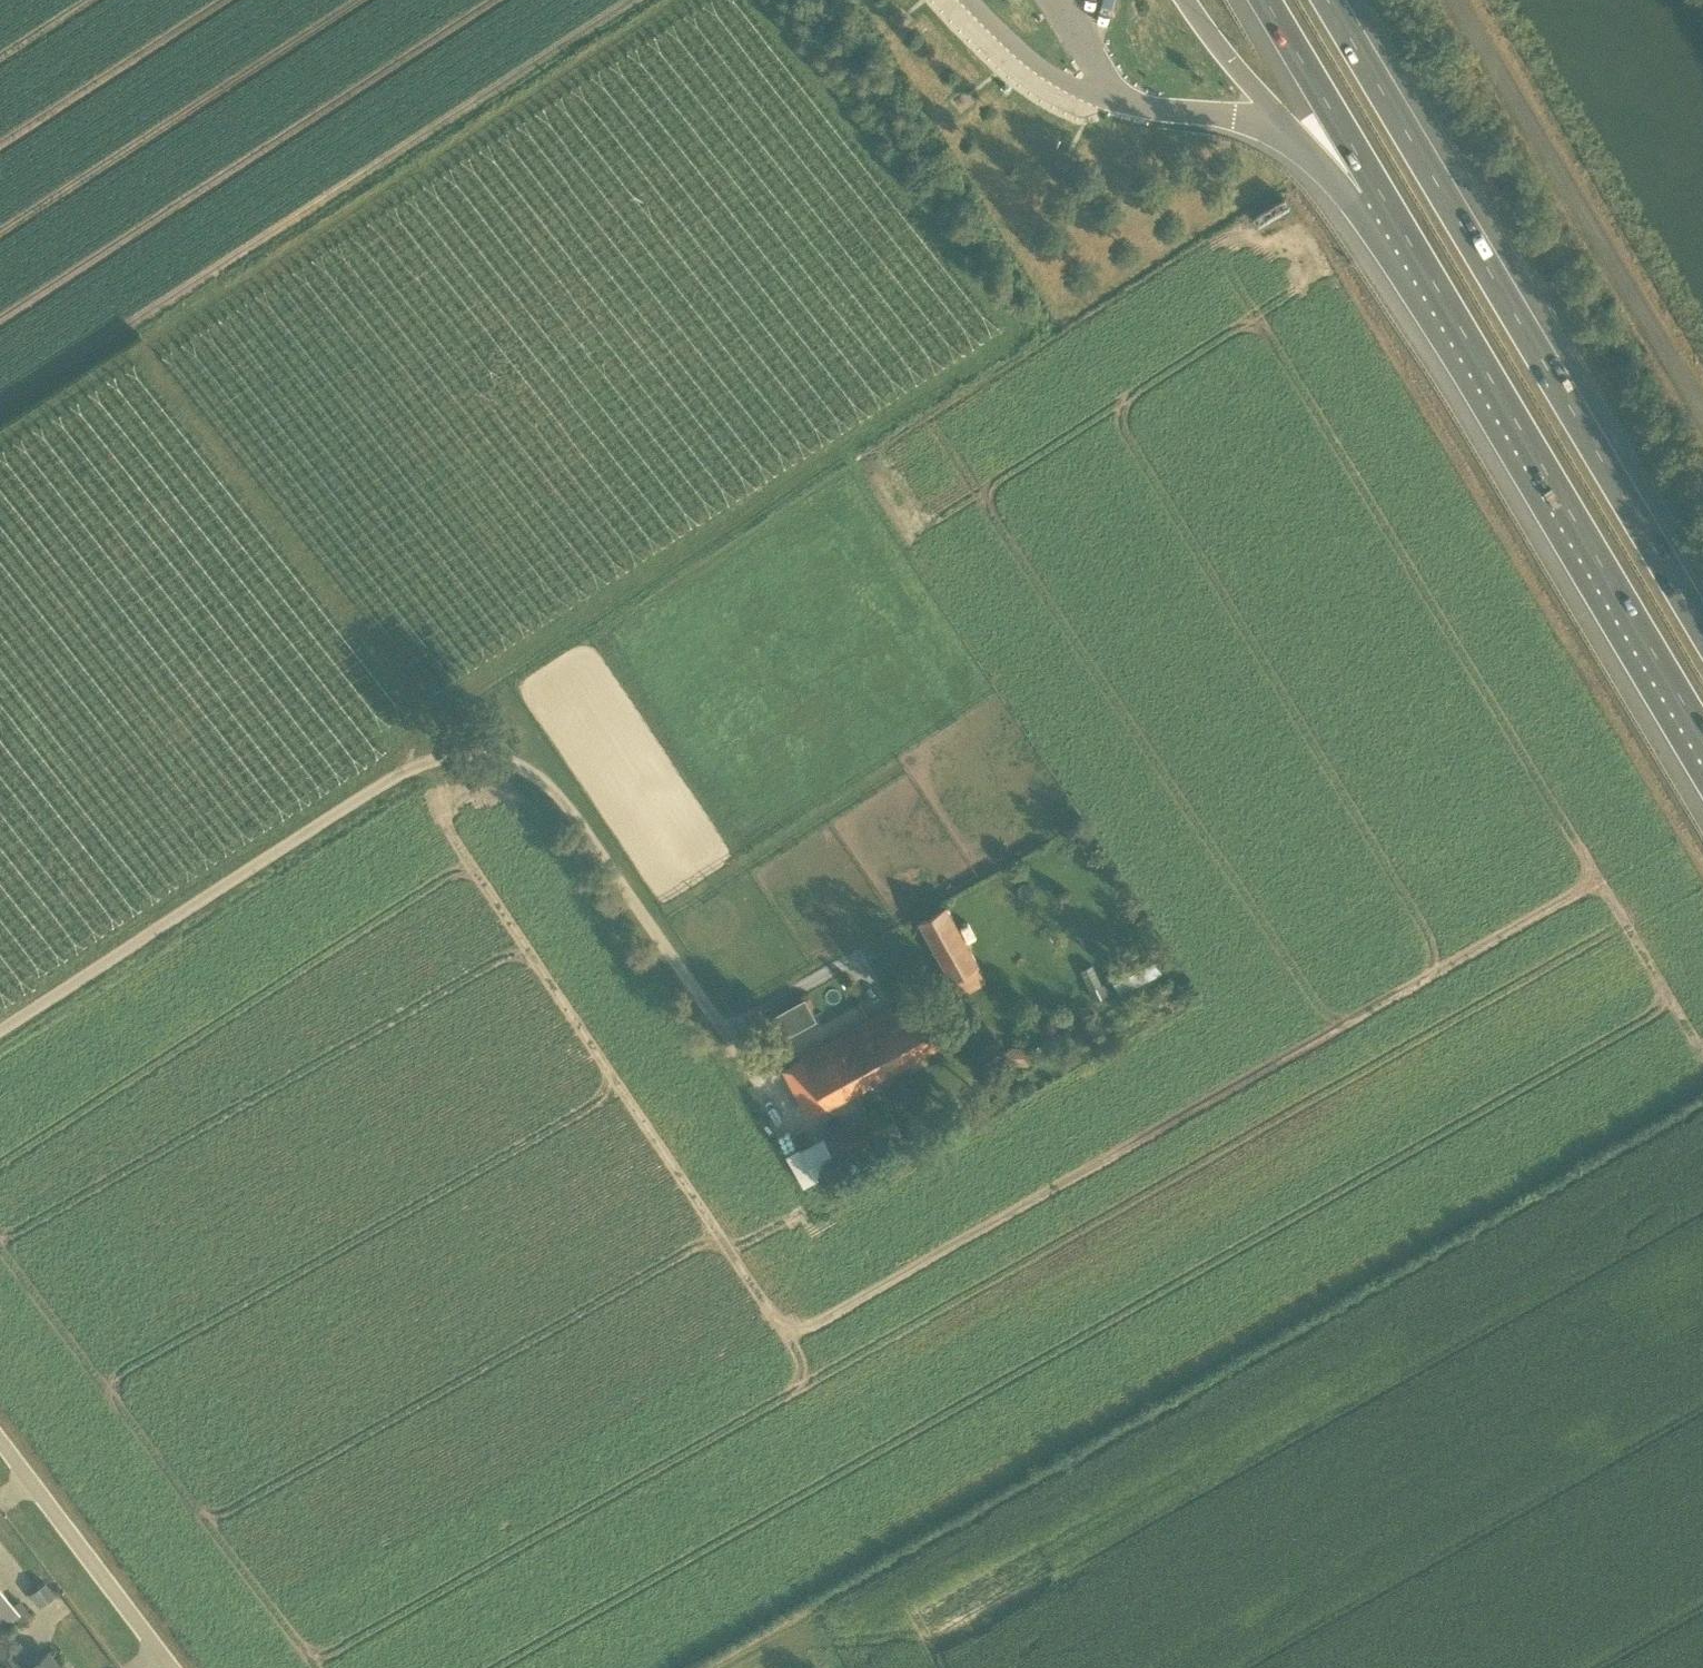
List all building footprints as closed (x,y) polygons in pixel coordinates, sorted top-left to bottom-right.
[(944,903),(918,917),(953,978),(979,963),(944,903)] [(807,997),(766,1014),(776,1040),(818,1022),(807,997)] [(901,1022),(892,1006),(829,1040),(856,1088),(944,1040),(927,1008),(901,1022)] [(810,1114),(856,1088),(829,1040),(783,1065),(810,1114)] [(789,1119),(780,1124),(773,1128),(804,1185),(885,1140),(869,1111),(813,1142),(801,1119),(792,1124),(789,1119)] [(45,1580),(29,1593),(39,1606),(55,1593),(45,1580)] [(1,1627),(19,1613),(0,1588),(0,1628),(1,1627)] [(19,1642),(0,1656),(0,1667),(58,1667),(60,1667),(48,1651),(34,1661),(19,1642)]
